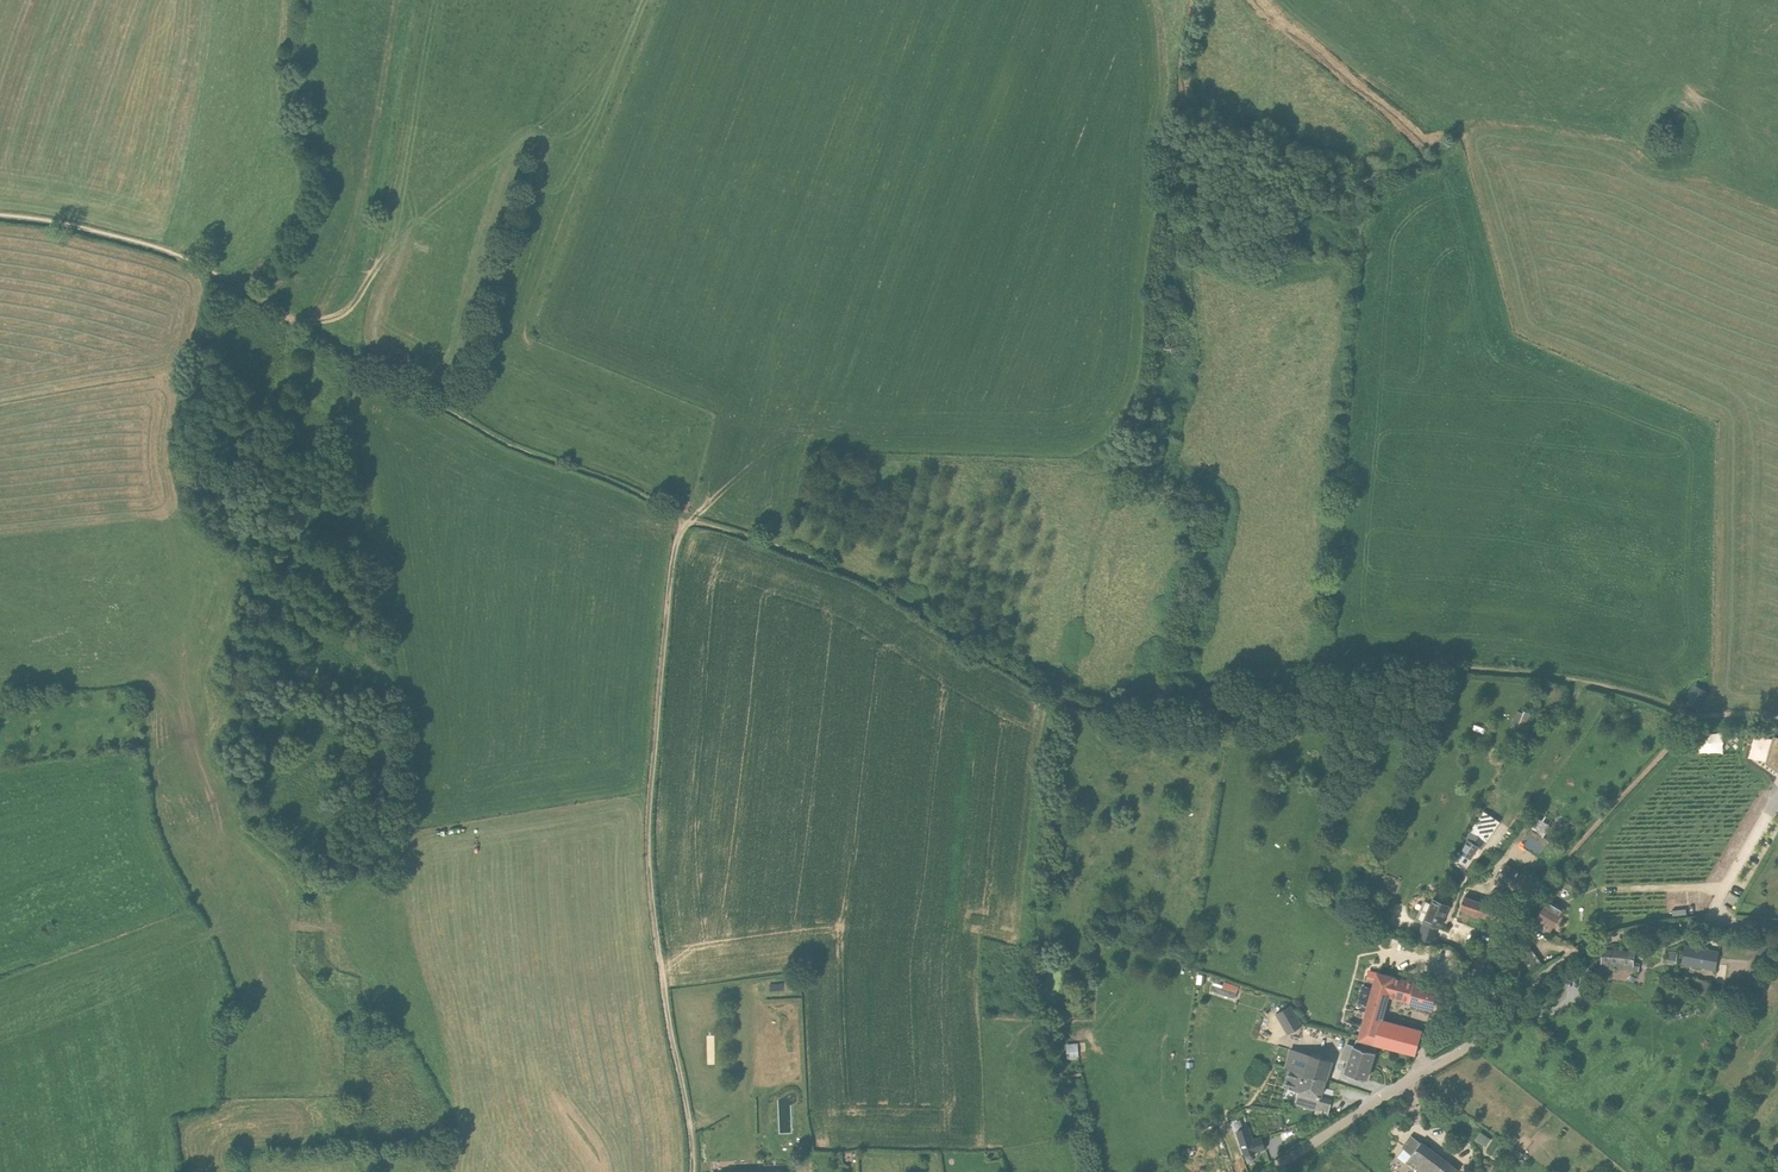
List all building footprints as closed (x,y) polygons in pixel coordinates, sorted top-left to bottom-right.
[(1690,702),(1703,707),(1710,688),(1697,683),(1690,702)] [(1530,714),(1524,712),(1523,713),(1518,711),(1511,727),(1522,732),(1530,714)] [(1725,731),(1698,730),(1698,750),(1725,751),(1725,731)] [(1777,779),(1777,741),(1771,740),(1762,772),(1777,779)] [(1466,837),(1468,839),(1459,851),(1471,860),(1479,846),(1483,849),(1487,842),(1482,838),(1486,833),(1474,825),(1466,837)] [(1538,855),(1548,840),(1533,830),(1529,836),(1523,845),(1538,855)] [(1506,865),(1499,874),(1495,881),(1505,887),(1507,884),(1512,887),(1513,887),(1521,875),(1506,865)] [(1578,890),(1584,881),(1588,874),(1577,867),(1568,883),(1578,890)] [(1512,887),(1514,888),(1524,895),(1520,900),(1525,903),(1538,886),(1521,875),(1513,887),(1512,887)] [(1488,905),(1464,896),(1460,908),(1483,916),(1487,905),(1488,905)] [(1438,901),(1433,899),(1423,921),(1428,923),(1439,928),(1449,906),(1438,901)] [(1564,910),(1548,899),(1534,922),(1550,932),(1564,910)] [(1487,905),(1483,916),(1508,924),(1511,913),(1488,905),(1487,905)] [(1766,942),(1764,955),(1772,957),(1774,943),(1766,942)] [(1719,951),(1685,945),(1682,965),(1716,970),(1719,951)] [(1533,947),(1524,953),(1533,968),(1542,963),(1533,947)] [(1601,964),(1601,968),(1638,972),(1639,965),(1633,965),(1634,953),(1611,950),(1603,952),(1601,964)] [(1676,963),(1677,952),(1666,950),(1664,961),(1676,963)] [(1378,973),(1369,1003),(1386,1008),(1389,996),(1435,1009),(1441,990),(1378,973)] [(1224,982),(1221,988),(1237,993),(1238,987),(1224,982)] [(1237,993),(1211,984),(1209,990),(1235,1000),(1237,993)] [(1382,1020),(1386,1008),(1369,1003),(1359,1039),(1377,1044),(1416,1055),(1422,1031),(1382,1020)] [(1292,1004),(1275,1013),(1287,1035),(1304,1025),(1292,1004)] [(1366,1079),(1377,1044),(1359,1039),(1357,1038),(1346,1073),(1366,1079)] [(1078,1059),(1077,1043),(1067,1044),(1067,1059),(1078,1059)] [(1290,1048),(1285,1067),(1290,1068),(1326,1080),(1331,1061),(1290,1048)] [(1290,1068),(1284,1086),(1299,1090),(1296,1102),(1317,1108),(1321,1097),(1319,1096),(1326,1080),(1290,1068)] [(1702,1099),(1696,1108),(1704,1113),(1709,1103),(1702,1099)] [(1262,1139),(1254,1141),(1250,1129),(1239,1133),(1246,1155),(1265,1149),(1262,1139)] [(1483,1131),(1479,1139),(1490,1144),(1493,1136),(1483,1131)] [(1428,1171),(1457,1171),(1458,1171),(1421,1142),(1421,1143),(1413,1136),(1404,1149),(1412,1155),(1409,1158),(1428,1171)] [(1512,1154),(1523,1158),(1526,1150),(1515,1146),(1512,1154)]
